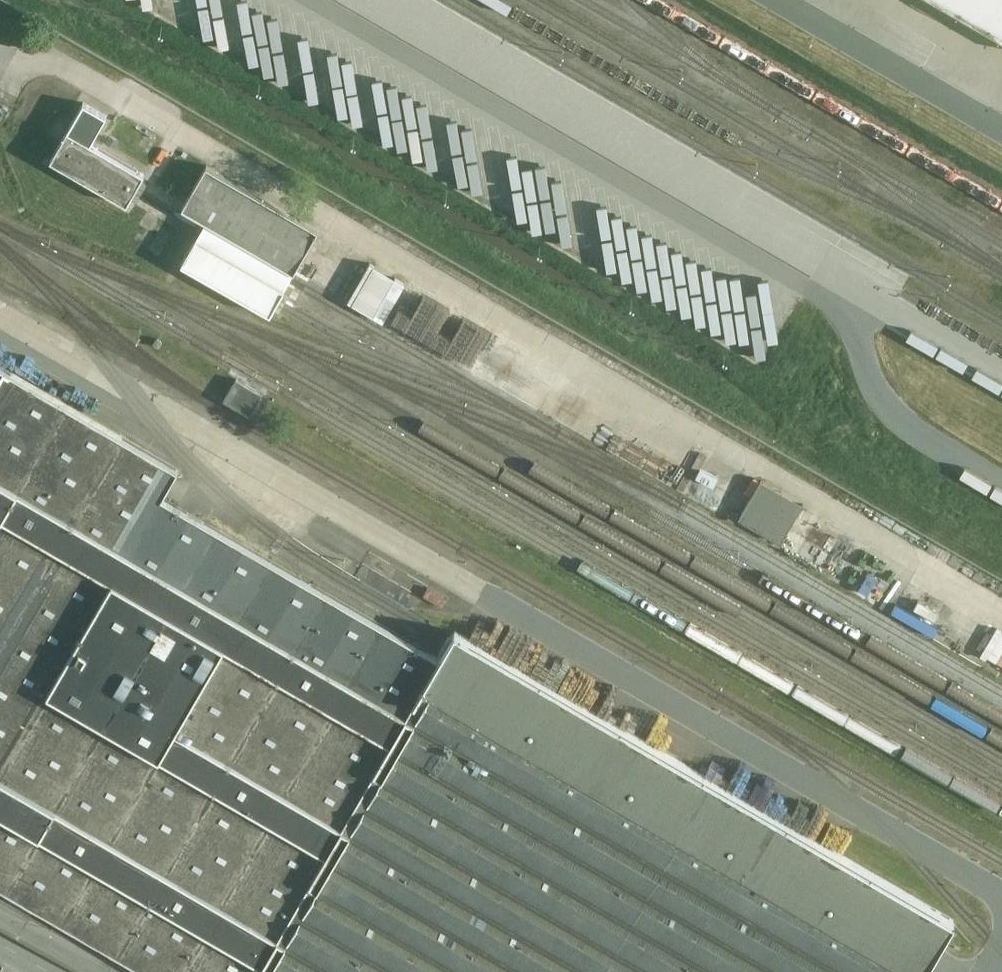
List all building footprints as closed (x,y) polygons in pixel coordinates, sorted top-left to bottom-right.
[(217,46),(343,120),(353,118),(351,110),(356,108),(340,99),(338,89),(344,78),(336,80),(333,68),(338,67),(329,62),(326,67),(314,70),(311,53),(313,49),(308,46),(303,22),(290,25),(286,8),(269,12),(248,0),(246,0),(247,7),(236,0),(200,0),(207,4),(217,46)] [(1001,29),(1001,0),(952,0),(1001,29)] [(87,131),(101,106),(79,93),(65,118),(87,131)] [(134,175),(58,131),(40,162),(117,205),(134,175)] [(319,235),(214,173),(192,211),(214,224),(188,268),(271,317),(278,305),(292,281),(319,235)] [(408,279),(371,259),(348,300),(384,321),(408,279)] [(13,363),(0,355),(0,387),(13,363)] [(0,387),(0,882),(152,971),(261,971),(446,651),(172,492),(187,465),(13,363),(0,387)] [(263,396),(238,380),(226,399),(251,415),(263,396)] [(806,503),(765,479),(742,519),(783,543),(806,503)] [(261,971),(923,971),(955,917),(460,628),(453,640),(446,651),(261,971)]
